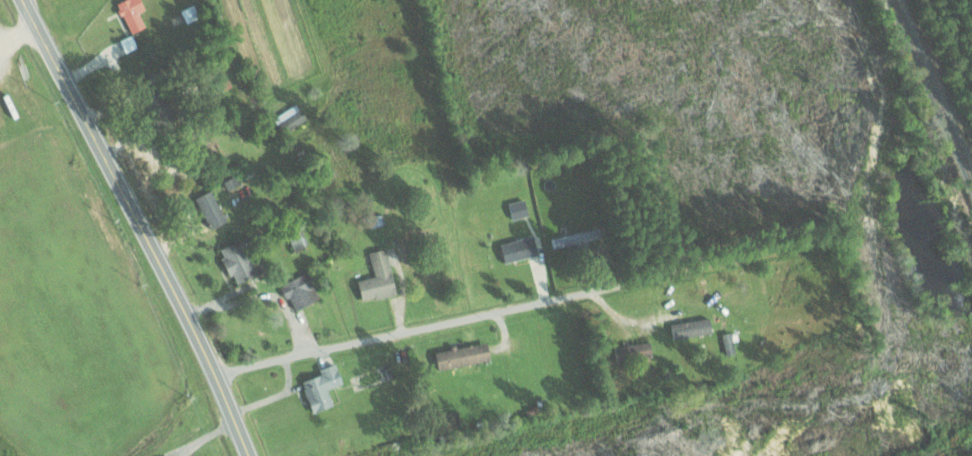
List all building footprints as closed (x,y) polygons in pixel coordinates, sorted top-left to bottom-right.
[(146,28),(140,12),(146,10),(142,0),(124,0),(118,2),(131,34),(146,28)] [(181,11),(187,24),(201,17),(194,4),(181,11)] [(274,118),(283,133),(307,120),(297,104),(274,118)] [(228,220),(212,189),(196,197),(212,228),(228,220)] [(514,219),(530,214),(525,198),(509,202),(514,219)] [(288,232),(295,249),(308,244),(302,227),(288,232)] [(554,246),(603,239),(602,228),(553,235),(554,246)] [(539,254),(535,234),(502,242),(506,262),(539,254)] [(264,270),(248,235),(219,248),(231,276),(235,274),(238,282),(264,270)] [(359,279),(363,300),(397,293),(387,247),(370,251),(375,276),(359,279)] [(292,309),(319,300),(310,272),(283,281),(292,309)] [(675,336),(713,333),(712,318),(674,321),(675,336)] [(437,349),(439,368),(492,361),(489,343),(437,349)] [(652,343),(616,344),(616,361),(653,359),(652,343)] [(314,412),(334,404),(328,388),(344,383),(337,362),(320,369),(321,374),(302,380),(314,412)]
